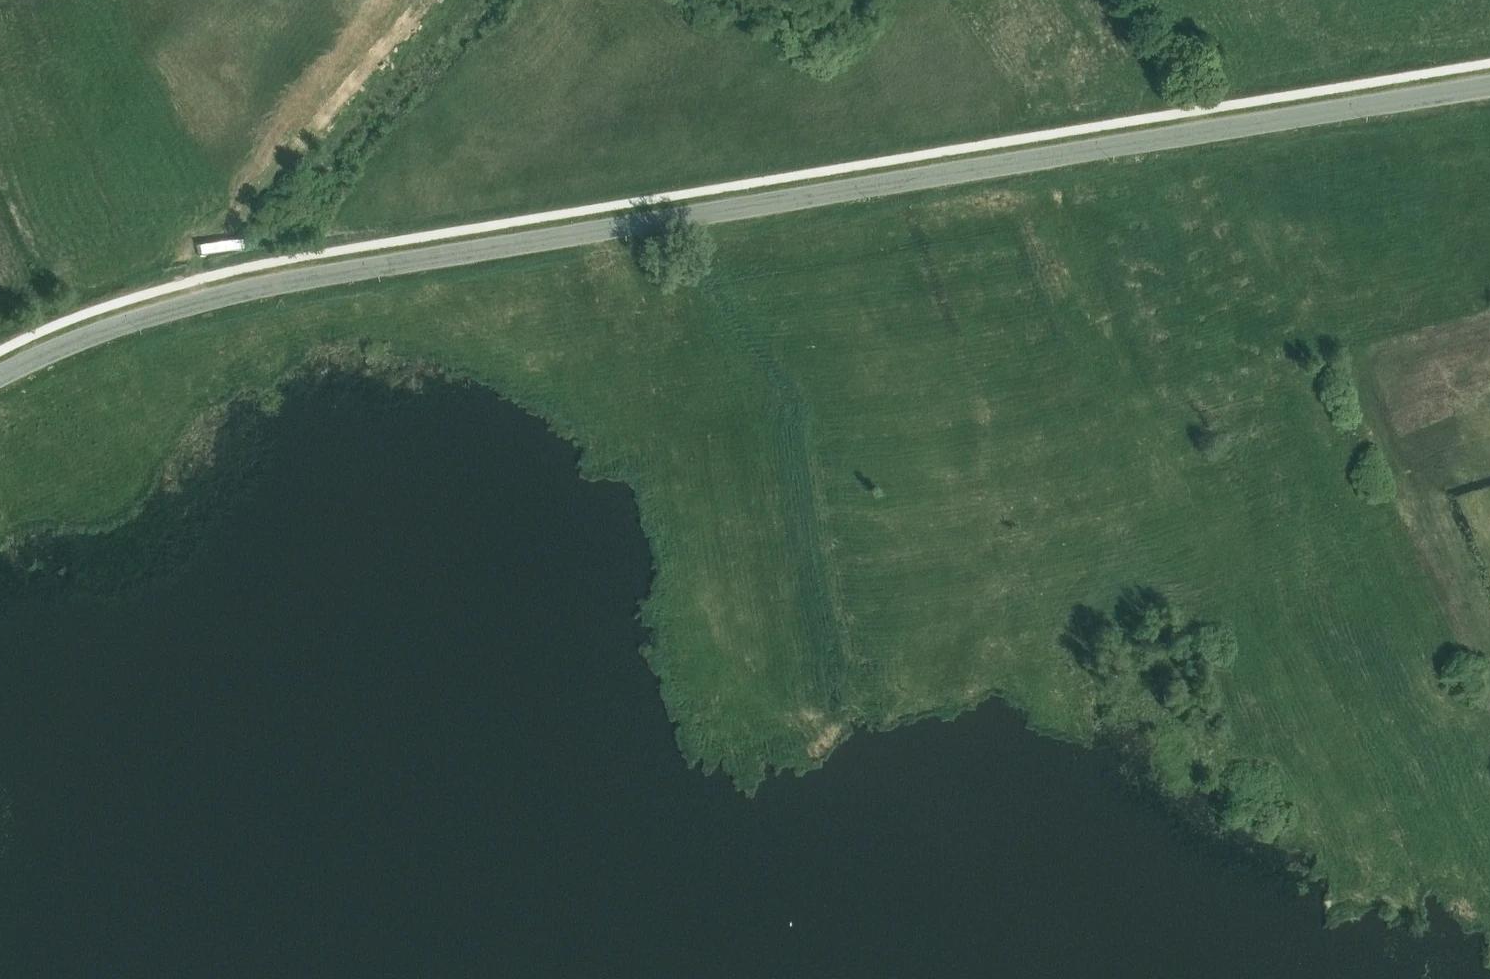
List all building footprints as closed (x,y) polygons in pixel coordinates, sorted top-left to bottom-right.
[(1185,76),(1197,74),(1195,58),(1182,60),(1185,76)]
